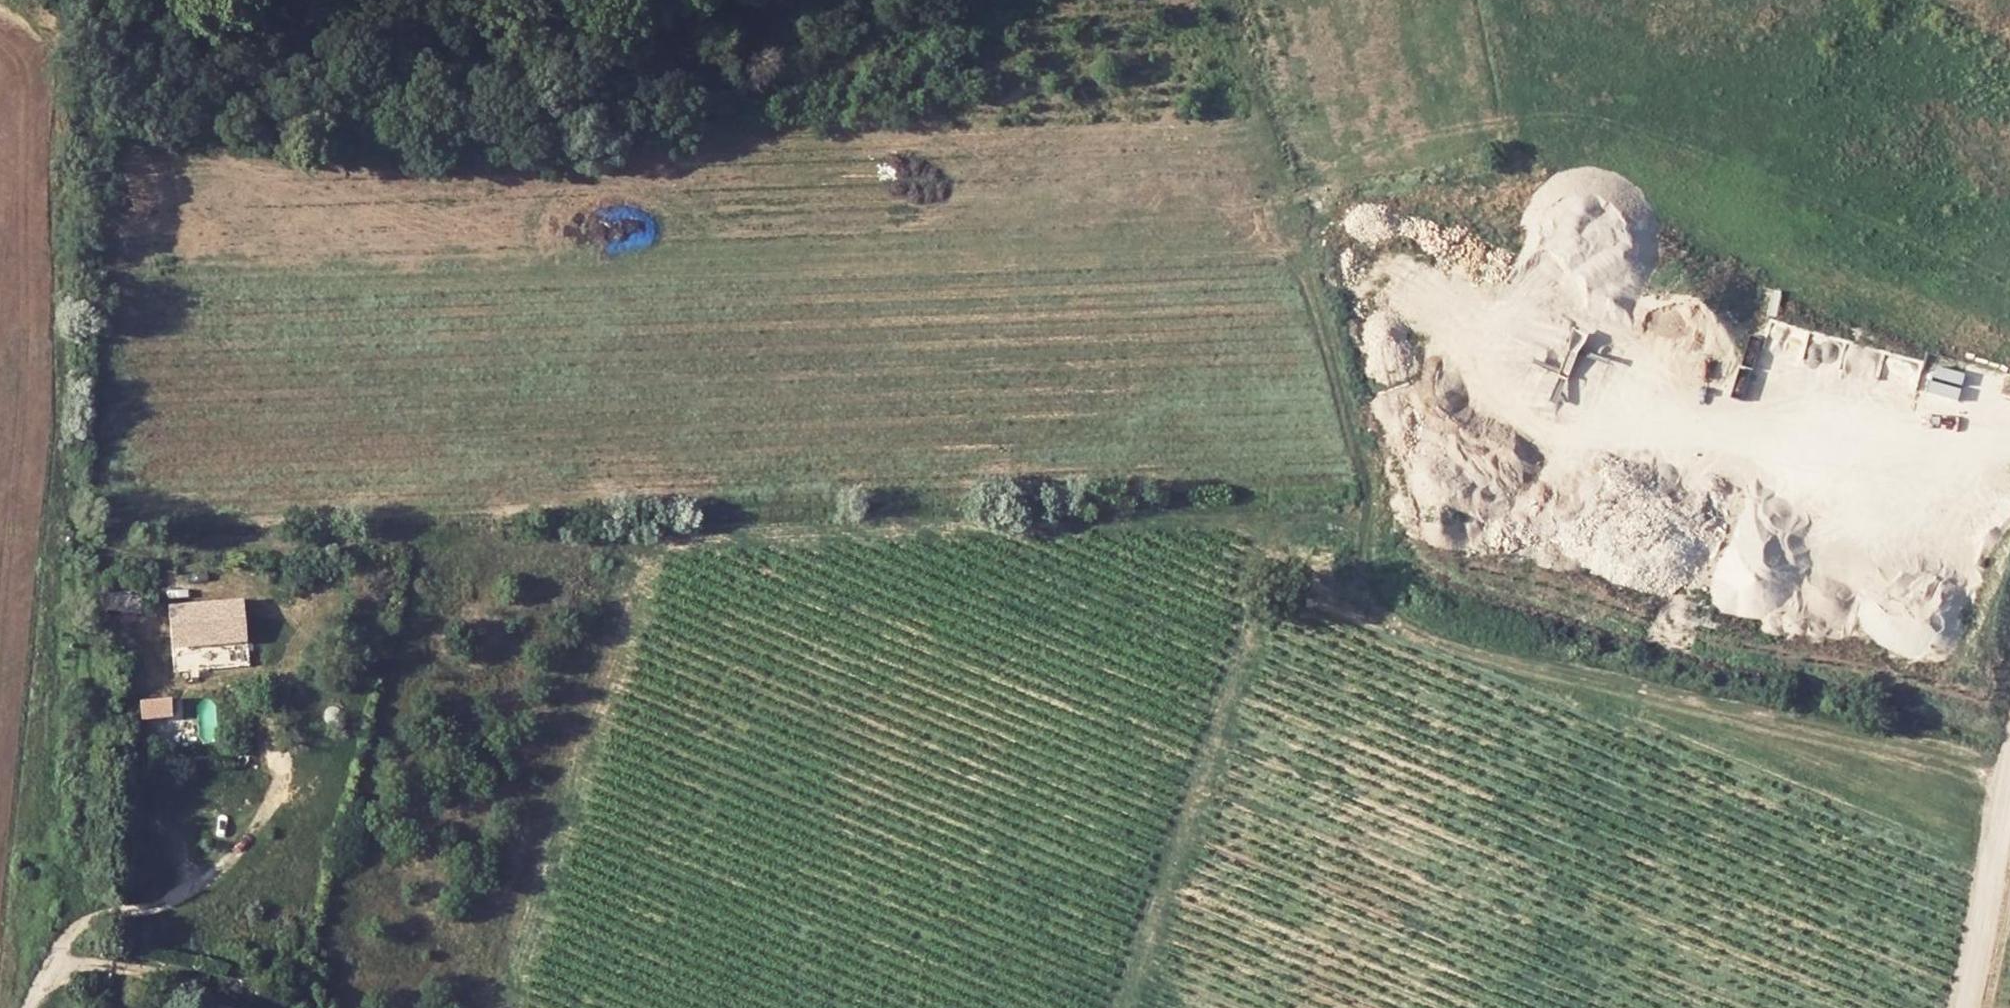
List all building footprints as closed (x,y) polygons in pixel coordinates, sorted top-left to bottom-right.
[(1937,367),(1930,390),(1959,399),(1966,376),(1937,367)] [(138,580),(104,579),(104,592),(138,593),(138,580)] [(169,620),(186,620),(209,619),(208,596),(167,598),(169,620)] [(186,620),(169,620),(169,634),(187,633),(186,620)] [(173,715),(172,697),(139,700),(141,718),(173,715)]
